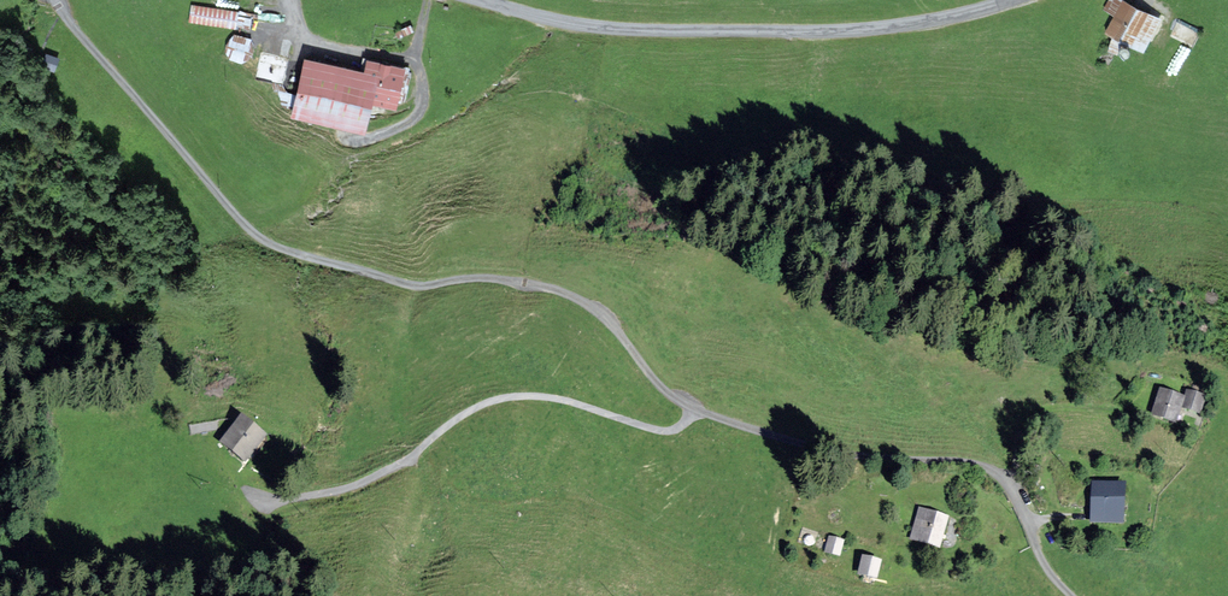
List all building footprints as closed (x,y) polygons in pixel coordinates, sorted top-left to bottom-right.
[(1124,0),(1109,0),(1103,10),(1114,16),(1104,34),(1111,38),(1105,49),(1118,56),(1125,44),(1143,54),(1161,20),(1124,0)] [(236,12),(192,5),(190,20),(234,27),(236,12)] [(224,55),(243,61),(251,36),(232,30),(224,55)] [(57,57),(46,54),(42,67),(53,71),(57,57)] [(365,71),(305,56),(291,114),(363,131),(371,100),(395,106),(405,67),(368,59),(365,71)] [(1183,400),(1159,392),(1151,416),(1175,424),(1180,412),(1199,418),(1205,401),(1185,394),(1183,400)] [(264,438),(241,419),(222,442),(245,461),(264,438)] [(1124,486),(1092,485),(1091,523),(1122,524),(1124,486)] [(948,518),(919,510),(910,539),(939,548),(948,518)] [(843,543),(829,539),(826,553),(839,556),(843,543)] [(881,564),(863,559),(858,575),(877,580),(881,564)]
